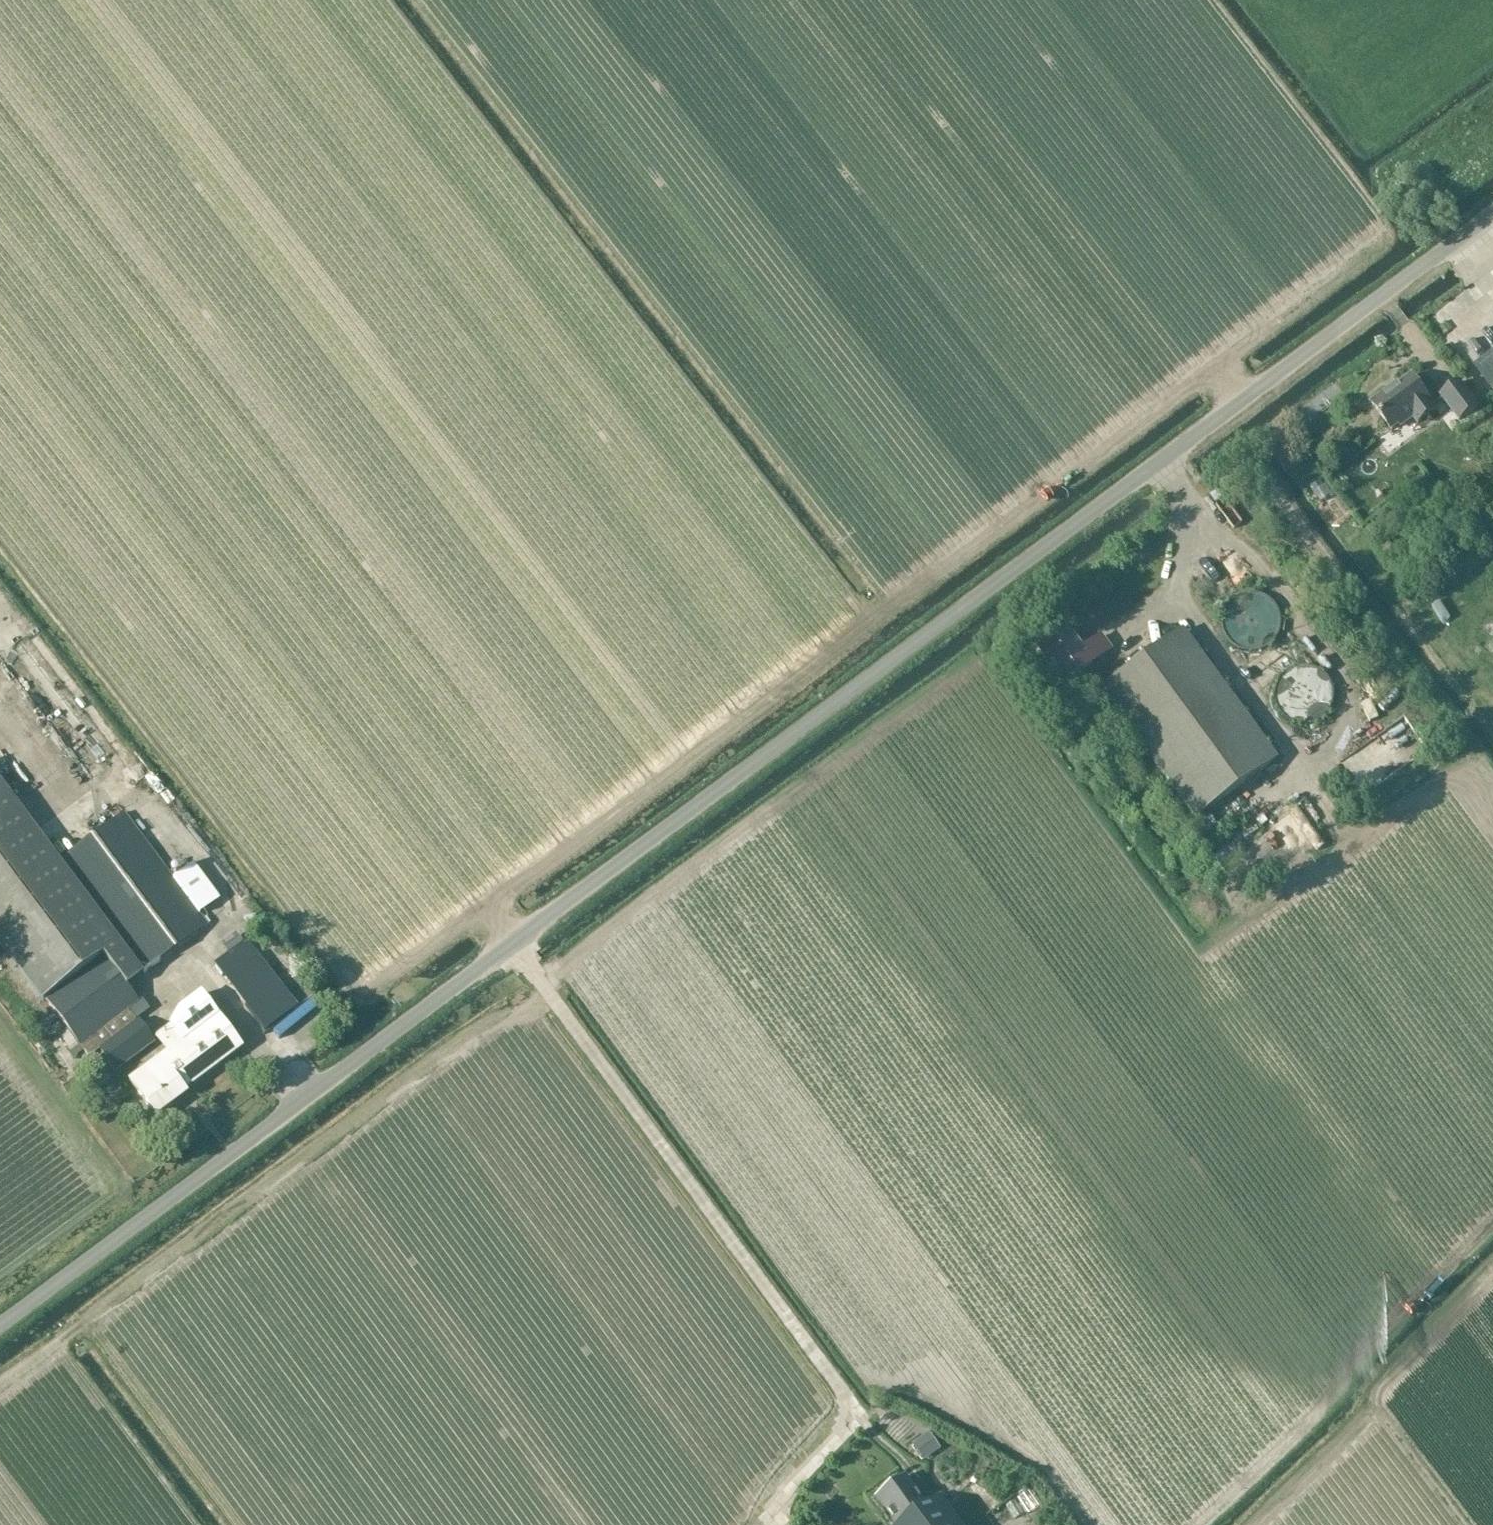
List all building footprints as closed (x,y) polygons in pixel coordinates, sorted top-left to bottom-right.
[(1474,376),(1489,396),(1492,393),(1492,362),(1492,363),(1481,371),(1474,376)] [(1389,390),(1372,403),(1392,430),(1412,415),(1418,423),(1437,409),(1413,377),(1391,393),(1389,390)] [(1461,382),(1442,396),(1460,420),(1478,406),(1461,382)] [(1279,633),(1280,629),(1281,624),(1280,619),(1279,614),(1277,609),(1274,605),(1270,601),(1266,598),(1262,596),(1257,595),(1252,594),(1247,594),(1242,595),(1238,597),(1233,600),(1230,603),(1226,607),(1224,611),(1222,616),(1221,621),(1221,626),(1222,631),(1224,636),(1226,640),(1230,644),(1233,647),(1238,650),(1242,652),(1247,653),(1252,653),(1257,652),(1262,651),(1266,649),(1270,646),(1274,642),(1277,638),(1279,633)] [(1195,820),(1277,760),(1183,629),(1100,690),(1195,820)] [(1066,631),(1039,651),(1064,685),(1091,665),(1091,664),(1110,650),(1100,637),(1081,651),(1066,631)] [(1332,707),(1333,702),(1333,697),(1333,692),(1332,687),(1330,682),(1327,678),(1323,675),(1319,672),(1315,669),(1310,668),(1305,667),(1300,667),(1295,669),(1290,670),(1286,673),(1282,676),(1279,680),(1277,685),(1275,689),(1274,694),(1274,699),(1275,704),(1277,709),(1279,713),(1282,717),(1286,720),(1290,723),(1295,725),(1300,726),(1305,726),(1310,726),(1315,724),(1319,722),(1323,719),(1327,715),(1330,711),(1332,707)] [(83,1052),(89,1059),(99,1051),(116,1073),(156,1044),(138,1020),(137,1021),(129,1011),(139,1004),(129,988),(208,926),(125,813),(60,862),(0,780),(0,946),(42,1002),(44,1001),(83,1052)] [(1317,820),(1306,826),(1315,846),(1327,841),(1317,820)] [(207,912),(230,898),(207,859),(184,872),(207,912)] [(236,934),(222,945),(230,955),(214,967),(265,1033),(298,1007),(265,965),(275,957),(257,933),(244,943),(236,934)] [(180,1042),(129,1081),(156,1118),(187,1095),(184,1092),(242,1049),(217,1015),(217,1016),(201,994),(177,1011),(170,1028),(180,1042)] [(929,1455),(939,1448),(929,1433),(919,1440),(929,1455)] [(939,1498),(927,1507),(904,1478),(875,1499),(895,1524),(959,1524),(939,1498)]
